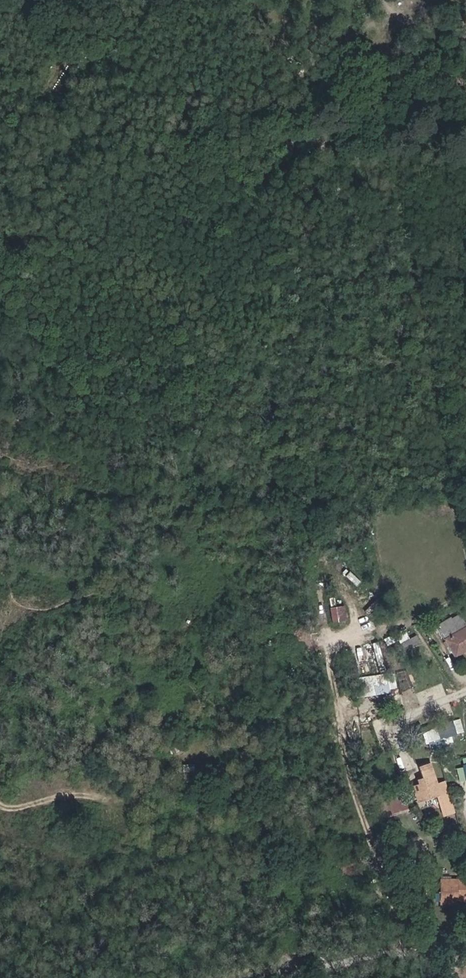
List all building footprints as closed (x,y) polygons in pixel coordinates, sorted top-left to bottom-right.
[(395,240),(400,244),(405,238),(401,234),(395,240)] [(332,622),(348,621),(347,605),(332,605),(332,622)] [(458,657),(465,652),(465,623),(463,618),(442,632),(458,657)] [(363,674),(363,693),(396,693),(396,673),(363,674)] [(425,728),(429,741),(464,732),(461,720),(425,728)] [(465,779),(463,766),(457,768),(459,780),(465,779)] [(416,779),(419,793),(441,787),(438,773),(416,779)] [(402,790),(381,797),(387,816),(409,808),(402,790)] [(465,910),(465,892),(446,893),(448,915),(465,914),(465,910)]
